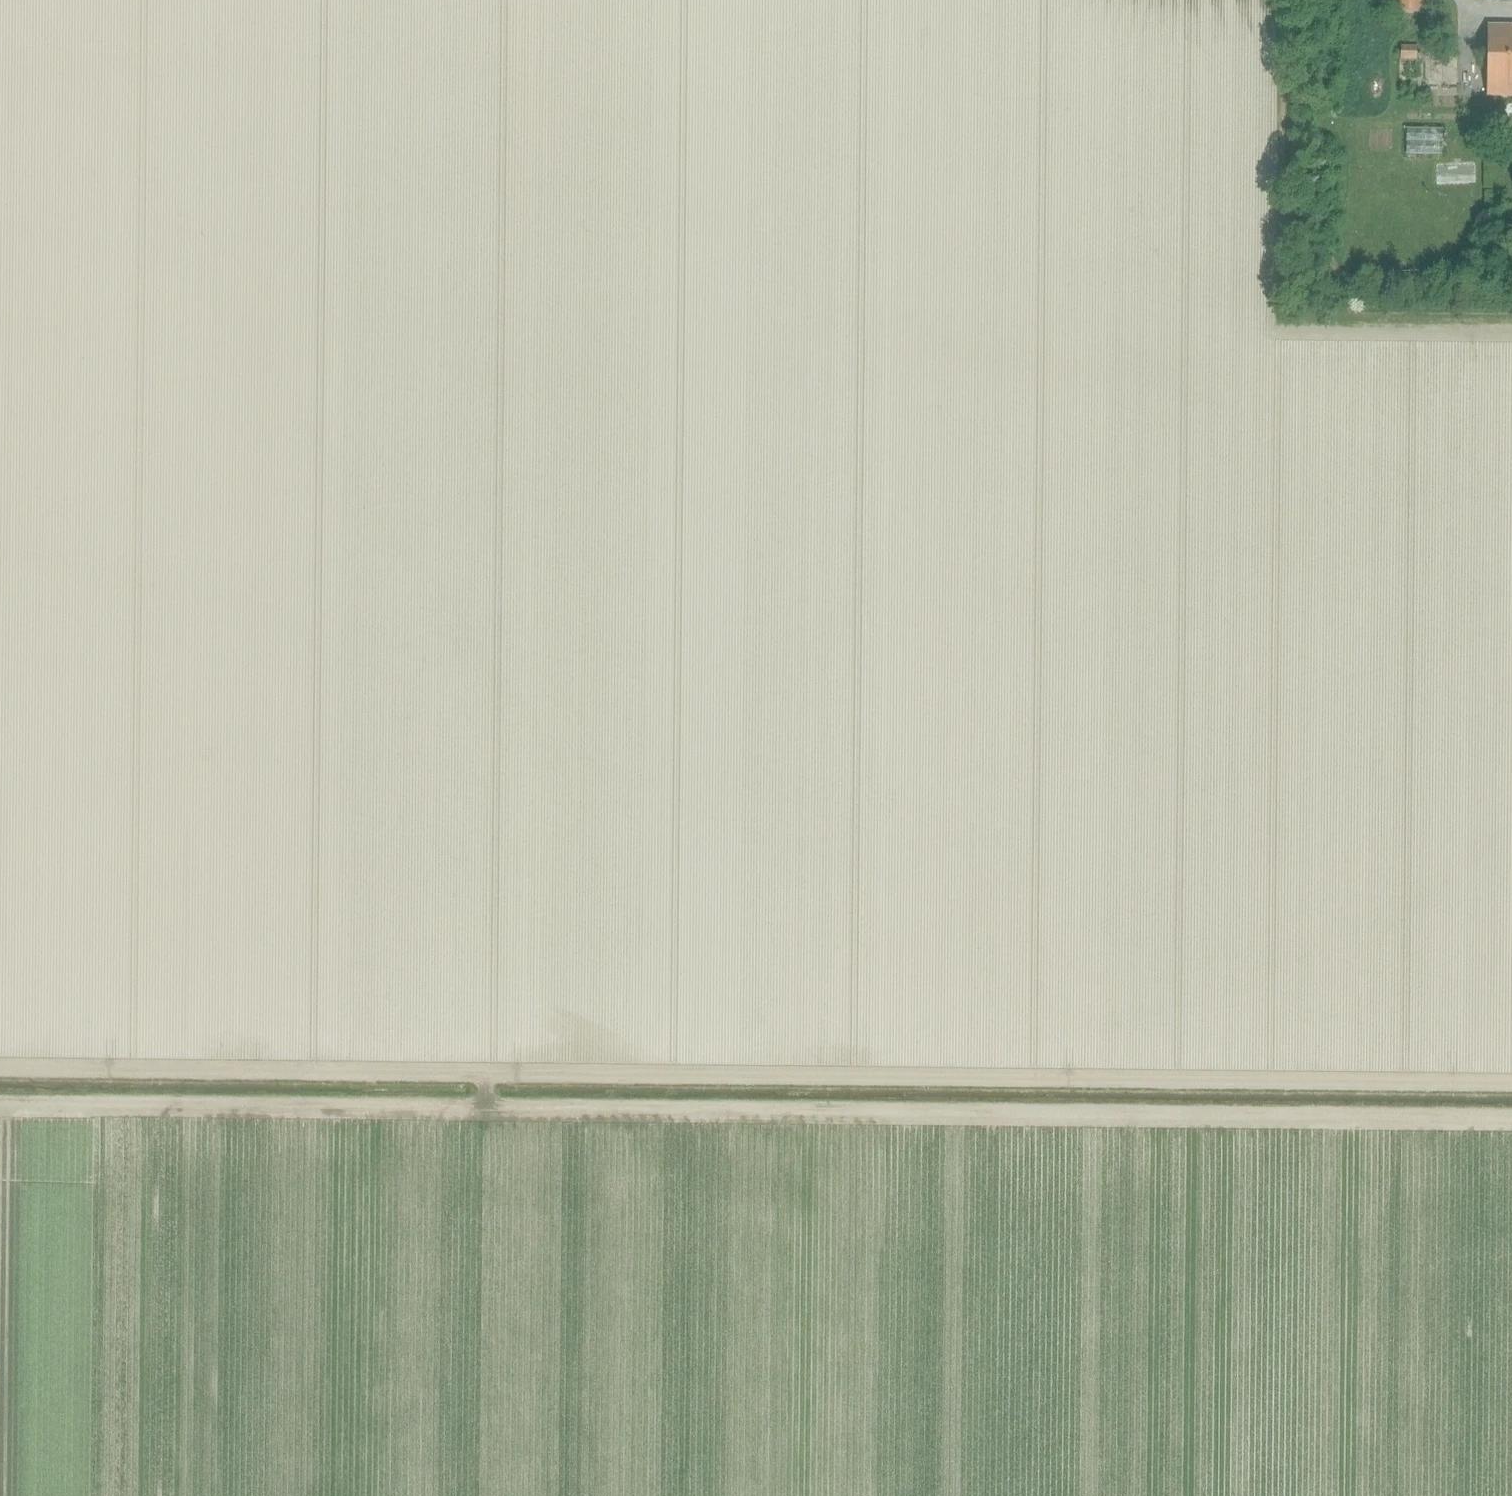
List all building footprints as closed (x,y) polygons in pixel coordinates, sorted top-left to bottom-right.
[(1426,14),(1426,0),(1384,0),(1384,14),(1426,14)] [(1489,26),(1488,97),(1511,97),(1511,26),(1489,26)]
